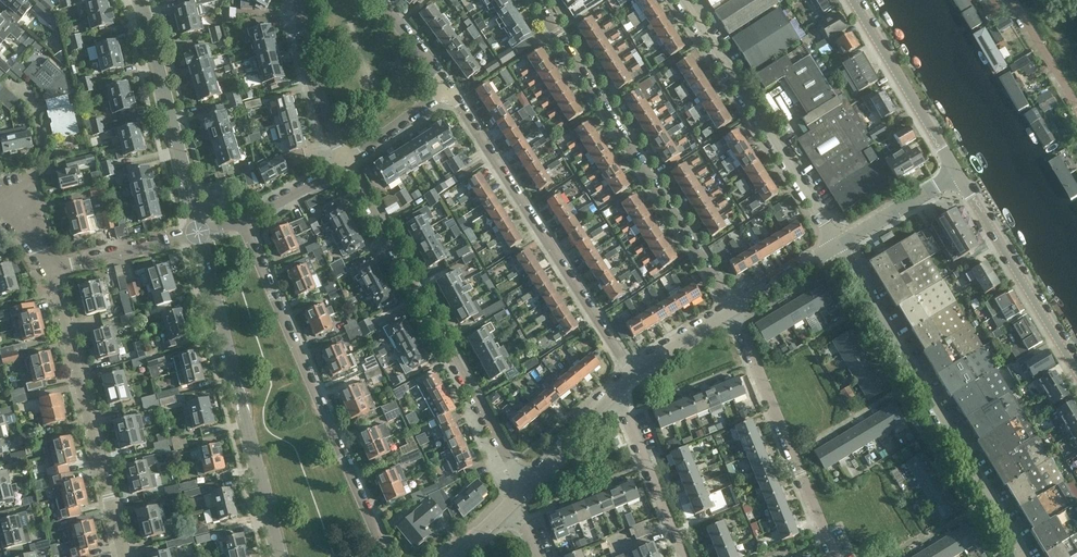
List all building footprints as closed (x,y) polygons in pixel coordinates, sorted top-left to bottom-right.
[(16,14),(22,8),(26,12),(32,6),(35,8),(33,10),(53,29),(56,25),(54,23),(57,19),(50,13),(41,4),(36,0),(2,0),(8,5),(8,6),(16,14)] [(41,4),(50,13),(55,8),(47,0),(44,0),(41,4)] [(73,0),(70,0),(60,3),(61,10),(74,7),(73,0)] [(87,18),(110,12),(108,4),(107,5),(106,0),(104,0),(84,5),(87,18)] [(178,1),(180,9),(175,10),(176,15),(174,16),(176,23),(199,18),(196,7),(218,1),(218,0),(180,0),(178,1)] [(241,10),(252,9),(253,6),(261,9),(262,6),(267,8),(269,2),(271,2),(272,0),(242,0),(241,10)] [(472,4),(469,0),(462,0),(461,1),(466,8),(472,4)] [(487,7),(490,11),(495,8),(498,14),(512,5),(509,0),(498,0),(487,7)] [(565,6),(566,5),(568,9),(574,5),(581,15),(605,0),(590,0),(589,1),(588,0),(561,0),(565,6)] [(636,4),(643,14),(657,6),(653,0),(642,0),(636,4)] [(779,4),(784,0),(734,0),(715,12),(729,35),(779,4)] [(818,5),(811,9),(814,14),(821,10),(824,14),(838,6),(834,0),(816,0),(818,5)] [(972,30),(982,24),(967,0),(954,0),(972,30)] [(989,18),(1005,11),(1001,0),(981,0),(989,18)] [(459,13),(462,10),(463,9),(459,4),(454,7),(459,13)] [(466,8),(469,13),(475,9),(472,4),(466,8)] [(512,5),(498,14),(502,19),(497,22),(499,26),(517,15),(515,11),(516,11),(512,5)] [(643,14),(639,17),(630,22),(634,28),(642,23),(646,20),(650,25),(663,16),(657,6),(643,14)] [(420,16),(428,27),(443,16),(440,12),(438,13),(433,7),(420,16)] [(236,24),(237,9),(223,9),(223,12),(220,13),(221,17),(223,16),(223,23),(236,24)] [(752,72),(800,41),(801,44),(803,46),(756,76),(765,91),(784,78),(808,116),(802,121),(806,128),(841,105),(837,98),(843,94),(836,82),(843,78),(838,70),(834,65),(829,68),(826,64),(815,47),(807,36),(806,36),(789,9),(782,13),(779,9),(731,39),(752,72)] [(599,20),(606,15),(603,10),(595,15),(599,20)] [(111,12),(110,12),(87,18),(91,30),(112,25),(111,20),(113,20),(111,12)] [(627,17),(630,22),(639,17),(635,12),(627,17)] [(825,22),(830,30),(827,31),(829,35),(832,33),(834,36),(850,27),(842,12),(825,22)] [(517,15),(499,26),(502,30),(507,27),(510,33),(524,24),(520,18),(519,18),(517,15)] [(5,30),(6,31),(9,28),(20,38),(25,32),(8,16),(3,20),(0,17),(0,36),(5,30)] [(443,16),(428,27),(436,37),(449,28),(443,21),(445,19),(443,16)] [(644,44),(670,27),(663,16),(650,25),(653,30),(641,38),(644,44)] [(1012,16),(997,24),(1000,30),(1015,22),(1012,16)] [(199,18),(176,23),(178,32),(180,31),(181,36),(202,30),(199,18)] [(478,27),(484,23),(481,18),(474,22),(478,27)] [(577,27),(584,38),(598,29),(591,18),(577,27)] [(469,29),(473,26),(469,20),(464,23),(469,29)] [(605,30),(613,26),(609,20),(602,25),(605,30)] [(478,27),(481,32),(487,28),(484,23),(478,27)] [(524,24),(510,33),(514,38),(509,41),(513,48),(531,37),(527,30),(528,30),(524,24)] [(265,25),(255,27),(248,29),(250,38),(253,37),(254,45),(275,39),(273,31),(272,31),(271,27),(266,28),(265,25)] [(631,38),(633,37),(647,27),(645,25),(636,31),(636,30),(629,35),(631,38)] [(473,35),(477,32),(477,31),(473,26),(469,29),(473,35)] [(209,30),(211,37),(224,34),(222,27),(209,30)] [(663,46),(677,37),(670,27),(644,44),(647,49),(660,41),(663,46)] [(449,28),(436,37),(444,48),(456,38),(449,28)] [(598,29),(584,38),(591,49),(605,40),(598,29)] [(985,30),(975,36),(996,72),(1007,66),(985,30)] [(612,41),(620,36),(616,31),(609,36),(612,41)] [(70,45),(83,41),(81,34),(68,38),(70,45)] [(184,57),(187,65),(212,57),(210,51),(215,50),(213,44),(225,42),(224,34),(211,37),(212,43),(208,44),(208,46),(204,47),(204,46),(185,52),(186,56),(184,57)] [(837,43),(841,50),(837,52),(840,57),(844,54),(844,55),(859,47),(851,34),(837,43)] [(493,37),(487,41),(490,46),(496,42),(493,37)] [(663,46),(667,52),(670,57),(684,48),(677,37),(663,46)] [(456,38),(444,48),(452,58),(464,49),(456,38)] [(275,39),(254,45),(255,45),(252,46),(253,51),(256,50),(258,57),(277,52),(279,52),(277,45),(275,45),(274,40),(275,40),(275,39)] [(605,40),(591,49),(598,59),(612,50),(605,40)] [(72,52),(85,48),(83,41),(70,45),(72,52)] [(95,47),(98,60),(121,54),(119,46),(117,47),(116,42),(95,47)] [(483,51),(488,48),(483,42),(478,45),(483,51)] [(619,51),(626,47),(623,42),(615,46),(619,51)] [(487,57),(491,54),(492,53),(488,48),(483,51),(487,57)] [(464,49),(452,58),(459,69),(472,59),(464,49)] [(510,49),(497,57),(502,65),(515,56),(510,49)] [(528,58),(535,69),(531,72),(550,60),(543,49),(528,58)] [(612,50),(598,59),(605,70),(619,61),(612,50)] [(277,52),(258,57),(255,58),(257,63),(259,63),(261,70),(282,64),(280,58),(279,58),(277,52)] [(626,62),(633,57),(630,52),(623,57),(626,62)] [(670,57),(667,52),(654,60),(658,65),(666,60),(670,57)] [(1025,77),(1040,70),(1032,53),(1017,60),(1025,77)] [(121,54),(98,60),(101,73),(122,67),(121,62),(123,62),(121,54)] [(861,55),(850,61),(847,56),(834,64),(834,65),(838,70),(843,67),(846,73),(843,75),(847,81),(869,69),(861,55)] [(212,57),(187,65),(187,66),(189,65),(193,77),(214,70),(211,59),(213,58),(212,57)] [(676,66),(683,77),(697,68),(690,57),(676,66)] [(6,74),(10,70),(11,69),(0,58),(0,68),(6,74)] [(472,59),(459,69),(467,79),(480,70),(481,68),(477,62),(475,63),(472,59)] [(550,60),(531,72),(532,74),(536,71),(542,80),(557,71),(550,60)] [(40,79),(39,81),(17,62),(11,69),(10,70),(21,79),(25,75),(36,84),(35,84),(43,91),(45,89),(48,92),(45,96),(44,98),(45,102),(70,95),(65,76),(48,61),(35,75),(40,79)] [(236,63),(231,64),(231,65),(232,71),(233,71),(233,70),(246,67),(245,61),(236,63)] [(499,66),(496,61),(485,68),(488,74),(499,66)] [(619,61),(605,70),(611,81),(626,72),(619,61)] [(633,73),(640,68),(637,63),(629,68),(633,73)] [(282,64),(261,70),(263,78),(261,79),(262,83),(269,82),(270,84),(280,82),(279,79),(284,78),(282,72),(284,72),(282,64)] [(231,65),(224,67),(226,73),(232,71),(231,65)] [(523,77),(530,73),(527,67),(520,72),(523,77)] [(697,68),(683,77),(690,88),(704,79),(697,68)] [(668,80),(676,75),(672,69),(664,74),(668,80)] [(869,69),(847,81),(848,84),(850,83),(855,91),(856,90),(858,93),(877,82),(869,69)] [(214,70),(193,77),(197,89),(218,82),(214,70)] [(557,71),(542,80),(546,85),(540,89),(533,93),(536,98),(549,91),(563,81),(557,71)] [(626,72),(611,81),(618,92),(633,83),(626,72)] [(1010,73),(1000,79),(1019,111),(1029,106),(1010,73)] [(80,87),(94,84),(92,77),(79,80),(80,87)] [(530,88),(537,83),(534,78),(526,83),(530,88)] [(704,79),(690,88),(697,98),(710,89),(704,79)] [(563,81),(549,91),(552,96),(540,104),(543,109),(556,101),(570,92),(563,81)] [(218,82),(197,89),(200,101),(222,95),(218,82)] [(82,94),(96,91),(94,84),(80,87),(82,94)] [(106,89),(109,102),(132,96),(131,96),(129,88),(128,88),(127,84),(106,89)] [(476,92),(483,103),(496,95),(489,84),(476,92)] [(646,93),(653,89),(650,84),(643,88),(646,93)] [(678,95),(686,90),(682,85),(675,90),(678,95)] [(0,93),(0,102),(9,92),(5,88),(0,93)] [(710,89),(697,98),(703,109),(717,100),(710,89)] [(681,101),(689,96),(686,90),(678,95),(681,101)] [(230,110),(243,105),(242,102),(255,98),(253,91),(240,94),(239,91),(226,95),(230,110)] [(624,101),(631,111),(645,102),(638,91),(624,101)] [(1038,97),(1045,112),(1059,105),(1052,91),(1038,97)] [(0,102),(0,103),(5,107),(14,97),(9,92),(0,102)] [(570,92),(556,101),(562,112),(577,103),(570,92)] [(875,98),(872,93),(862,99),(871,115),(876,111),(882,121),(896,113),(884,93),(875,98)] [(508,106),(519,99),(516,94),(505,101),(508,106)] [(652,103),(660,99),(656,94),(649,98),(652,103)] [(70,95),(45,102),(47,101),(49,112),(47,112),(53,134),(65,131),(66,138),(79,134),(72,106),(70,107),(67,96),(70,96),(70,95)] [(496,95),(483,103),(490,114),(503,106),(496,95)] [(132,96),(109,102),(112,115),(133,109),(132,104),(134,104),(132,96)] [(14,97),(5,107),(10,112),(19,101),(14,97)] [(276,101),(279,114),(295,110),(291,97),(276,101)] [(262,106),(261,99),(245,104),(246,110),(262,106)] [(703,109),(699,111),(691,117),(692,117),(686,120),(689,125),(695,122),(707,114),(710,119),(724,110),(717,100),(703,109)] [(645,102),(631,111),(638,122),(652,113),(645,102)] [(577,103),(562,112),(569,123),(584,114),(577,103)] [(656,109),(659,113),(659,115),(667,110),(663,104),(656,109)] [(868,148),(844,111),(841,105),(806,128),(810,133),(797,141),(843,213),(891,182),(877,160),(870,164),(868,166),(860,153),(868,148)] [(222,106),(208,110),(210,117),(206,118),(207,122),(205,123),(207,131),(209,130),(228,124),(224,112),(222,106)] [(503,106),(490,114),(497,125),(510,117),(503,106)] [(688,111),(691,117),(699,111),(696,106),(688,111)] [(1035,109),(1025,116),(1045,147),(1055,141),(1035,109)] [(295,110),(279,114),(283,127),(298,122),(295,110)] [(557,114),(557,113),(554,110),(547,115),(550,119),(557,114)] [(710,119),(714,125),(717,130),(731,121),(724,110),(710,119)] [(652,113),(638,122),(645,133),(659,124),(652,113)] [(666,125),(674,120),(670,115),(663,120),(666,125)] [(510,117),(497,125),(504,136),(517,128),(512,121),(516,119),(514,116),(510,118),(510,117)] [(91,130),(104,126),(103,119),(89,122),(91,130)] [(557,130),(564,125),(561,120),(554,125),(557,130)] [(298,122),(283,127),(286,139),(301,135),(298,122)] [(575,132),(582,143),(596,134),(589,123),(575,132)] [(228,124),(209,130),(213,143),(232,137),(228,124)] [(435,130),(431,133),(442,149),(450,161),(454,158),(447,147),(454,142),(449,136),(450,135),(449,133),(451,132),(446,125),(443,126),(443,125),(442,126),(440,124),(434,128),(435,130)] [(659,124),(645,133),(652,143),(666,134),(659,124)] [(883,124),(868,133),(874,144),(876,146),(880,144),(877,139),(888,133),(883,124)] [(717,130),(714,125),(702,133),(706,139),(713,133),(717,130)] [(93,136),(106,133),(104,126),(91,130),(93,136)] [(137,126),(117,131),(117,129),(110,130),(113,139),(118,137),(119,144),(142,138),(140,130),(139,131),(137,126)] [(673,136),(681,131),(677,126),(670,130),(673,136)] [(517,128),(504,136),(511,147),(524,139),(517,128)] [(901,149),(916,140),(909,128),(894,137),(901,149)] [(22,129),(14,130),(19,151),(34,147),(30,133),(23,135),(22,129)] [(249,140),(261,138),(259,129),(252,131),(252,132),(248,133),(249,138),(244,139),(246,145),(250,144),(249,140)] [(18,151),(19,151),(14,130),(6,132),(8,138),(1,140),(4,154),(10,153),(11,155),(18,153),(18,151)] [(737,131),(723,140),(719,143),(719,142),(711,147),(714,153),(723,148),(727,145),(730,151),(744,142),(737,131)] [(442,149),(431,133),(421,140),(431,156),(436,163),(440,161),(436,154),(442,149)] [(596,134),(582,143),(589,153),(603,144),(596,134)] [(666,134),(652,143),(658,154),(684,137),(684,136),(672,144),(666,134)] [(301,135),(286,139),(290,153),(287,155),(294,167),(306,161),(302,149),(305,148),(301,135)] [(236,149),(232,137),(213,143),(217,155),(236,149)] [(684,137),(658,154),(665,165),(679,156),(675,149),(687,141),(684,137)] [(142,138),(119,144),(121,151),(116,153),(118,160),(124,159),(124,156),(144,151),(142,147),(144,146),(142,138)] [(536,150),(547,143),(544,138),(533,145),(536,150)] [(524,139),(511,147),(518,158),(531,150),(524,139)] [(431,156),(421,140),(410,147),(422,166),(426,163),(425,161),(431,156)] [(570,150),(577,146),(574,141),(566,145),(570,150)] [(744,142),(730,151),(734,156),(730,158),(729,158),(721,164),(725,169),(751,152),(744,142)] [(603,144),(589,153),(596,164),(610,155),(603,144)] [(422,166),(410,147),(399,154),(411,173),(409,170),(416,166),(418,168),(422,166)] [(907,147),(885,161),(897,181),(924,164),(915,150),(910,153),(907,147)] [(240,161),(236,149),(217,155),(221,167),(240,161)] [(878,160),(871,149),(863,153),(870,164),(877,160),(878,160)] [(531,150),(518,158),(525,169),(538,161),(531,150)] [(577,161),(584,156),(581,151),(574,156),(577,161)] [(1063,151),(1053,157),(1076,198),(1076,197),(1076,177),(1063,151)] [(751,152),(725,169),(728,174),(736,169),(740,166),(744,172),(758,163),(751,152)] [(411,173),(399,154),(388,161),(398,177),(405,173),(406,175),(411,173)] [(287,155),(278,160),(269,165),(276,179),(288,172),(288,171),(294,167),(287,155)] [(610,155),(596,164),(602,174),(617,165),(610,155)] [(78,167),(88,165),(95,163),(94,156),(72,161),(75,171),(58,175),(62,190),(79,186),(77,177),(81,176),(80,170),(79,170),(78,167)] [(451,170),(462,163),(458,156),(454,158),(450,161),(447,163),(451,170)] [(693,167),(700,162),(697,157),(690,161),(693,167)] [(545,172),(532,180),(540,191),(552,183),(548,177),(552,175),(551,172),(561,165),(558,160),(547,167),(549,169),(545,172)] [(102,172),(115,168),(113,161),(100,164),(102,172)] [(398,177),(388,161),(384,163),(383,161),(376,165),(378,167),(377,168),(377,169),(375,171),(379,178),(381,177),(382,179),(383,178),(387,185),(394,180),(395,182),(400,180),(398,177)] [(538,161),(525,169),(532,180),(545,172),(538,161)] [(583,172),(591,167),(587,162),(580,167),(583,172)] [(454,175),(465,168),(462,163),(451,170),(454,175)] [(758,163),(744,172),(751,182),(764,173),(758,163)] [(244,174),(254,170),(252,164),(242,166),(244,174)] [(264,185),(276,179),(269,165),(257,171),(264,185)] [(617,165),(602,174),(606,180),(594,188),(594,189),(589,193),(591,197),(597,193),(609,185),(623,176),(617,165)] [(671,174),(678,185),(692,176),(685,165),(671,174)] [(704,167),(703,167),(696,172),(699,177),(707,172),(704,167)] [(103,178),(117,175),(115,168),(102,172),(103,178)] [(132,186),(152,181),(154,180),(152,172),(149,173),(148,168),(129,173),(132,186)] [(244,174),(247,187),(254,185),(251,172),(244,174)] [(591,182),(598,178),(594,172),(587,177),(591,182)] [(764,173),(751,182),(757,193),(771,184),(764,173)] [(467,183),(475,194),(487,187),(480,175),(467,183)] [(623,176),(609,185),(616,196),(630,187),(623,176)] [(692,176),(678,185),(685,195),(699,186),(692,176)] [(706,187),(714,183),(710,178),(703,182),(706,187)] [(738,190),(747,185),(743,179),(735,185),(738,190)] [(152,181),(132,186),(135,198),(154,193),(154,192),(156,192),(154,185),(153,185),(152,181)] [(431,208),(442,201),(439,195),(449,188),(446,182),(424,196),(431,208)] [(400,209),(413,201),(403,184),(398,186),(402,192),(393,197),(400,209)] [(771,184),(757,193),(761,198),(749,206),(752,212),(761,207),(760,206),(778,195),(771,184)] [(742,196),(750,190),(747,185),(738,190),(742,196)] [(699,186),(685,195),(692,206),(706,197),(699,186)] [(99,200),(106,198),(104,187),(90,190),(92,197),(98,196),(99,200)] [(487,187),(475,194),(482,205),(494,197),(487,187)] [(713,198),(721,194),(717,188),(710,193),(713,198)] [(416,200),(422,197),(419,192),(413,196),(416,200)] [(154,193),(135,198),(139,210),(157,205),(157,204),(159,204),(157,197),(156,198),(154,193)] [(604,203),(611,198),(608,193),(601,198),(604,203)] [(461,206),(472,199),(469,194),(458,201),(461,206)] [(115,208),(122,206),(120,195),(112,197),(115,208)] [(547,203),(554,214),(567,206),(560,195),(547,203)] [(311,208),(320,202),(316,196),(307,201),(311,208)] [(636,196),(626,203),(624,199),(618,203),(620,206),(622,205),(629,216),(643,207),(636,196)] [(494,197),(482,205),(485,211),(481,214),(483,217),(472,223),(475,228),(486,221),(485,219),(489,216),(501,208),(494,197)] [(706,197),(692,206),(698,216),(713,207),(706,197)] [(720,209),(727,204),(724,199),(716,204),(720,209)] [(66,207),(70,222),(86,218),(96,215),(92,200),(66,207)] [(592,203),(587,205),(576,212),(579,217),(590,210),(593,214),(596,211),(593,206),(594,205),(592,203)] [(325,212),(328,217),(321,221),(324,227),(331,223),(346,215),(340,204),(325,212)] [(567,206),(554,214),(561,225),(574,218),(570,212),(575,209),(571,204),(567,206)] [(157,205),(139,210),(142,222),(151,220),(152,224),(162,221),(160,217),(162,216),(160,210),(159,210),(157,205)] [(781,227),(786,224),(775,206),(770,209),(781,227)] [(643,207),(629,216),(633,221),(621,229),(624,234),(636,226),(650,217),(643,207)] [(713,207),(698,216),(705,227),(719,218),(713,207)] [(501,208),(489,216),(496,227),(508,219),(501,208)] [(427,209),(414,216),(417,222),(407,228),(413,238),(429,229),(426,223),(433,220),(427,209)] [(726,219),(734,215),(731,209),(723,214),(726,219)] [(955,211),(931,226),(942,244),(966,230),(955,211)] [(119,228),(126,226),(123,214),(117,216),(119,228)] [(617,224),(624,219),(621,214),(614,219),(617,224)] [(107,230),(114,229),(110,215),(104,216),(107,230)] [(346,215),(331,223),(335,230),(332,231),(334,235),(352,225),(346,215)] [(316,236),(320,234),(318,230),(320,229),(314,217),(307,221),(314,233),(316,236)] [(449,231),(457,227),(451,217),(443,221),(449,231)] [(650,217),(636,226),(639,232),(634,235),(628,239),(631,245),(643,237),(657,228),(650,217)] [(86,218),(70,222),(73,237),(82,235),(83,237),(90,235),(86,218)] [(305,218),(289,226),(271,233),(276,245),(294,238),(294,237),(311,230),(305,218)] [(467,226),(462,218),(458,221),(462,229),(467,226)] [(574,218),(561,225),(568,236),(581,229),(574,218)] [(719,218),(705,227),(712,238),(726,229),(719,218)] [(508,219),(496,227),(499,232),(495,235),(497,238),(486,245),(489,250),(501,243),(499,240),(503,238),(515,230),(508,219)] [(797,223),(785,230),(793,243),(804,236),(797,223)] [(352,225),(334,235),(336,240),(340,238),(343,244),(358,235),(352,225)] [(606,225),(602,228),(601,227),(590,234),(593,239),(604,232),(603,230),(608,227),(606,225)] [(758,241),(763,238),(756,226),(752,229),(758,241)] [(452,237),(460,233),(457,227),(449,231),(452,237)] [(657,228),(643,237),(646,242),(634,250),(637,255),(649,248),(664,239),(657,228)] [(429,229),(413,238),(418,248),(438,238),(435,233),(432,234),(429,229)] [(581,229),(568,236),(575,247),(588,240),(581,229)] [(785,230),(779,234),(776,229),(771,232),(774,237),(782,249),(793,243),(785,230)] [(515,230),(503,238),(510,249),(522,241),(515,230)] [(966,230),(942,244),(953,263),(977,248),(966,230)] [(891,232),(888,234),(883,237),(880,239),(883,243),(894,237),(891,232)] [(752,250),(746,254),(743,248),(740,250),(734,240),(736,239),(733,233),(728,235),(748,269),(760,263),(752,250)] [(358,235),(343,244),(340,245),(342,249),(345,248),(349,254),(364,246),(358,235)] [(737,276),(748,269),(728,235),(728,236),(731,241),(729,243),(736,254),(738,253),(740,257),(729,264),(737,276)] [(916,235),(869,264),(882,286),(929,258),(916,235)] [(774,237),(767,241),(766,239),(762,241),(763,243),(771,256),(782,249),(774,237)] [(294,238),(276,245),(282,257),(299,250),(294,238)] [(438,238),(418,248),(424,258),(441,249),(438,244),(440,242),(438,238)] [(664,239),(649,248),(656,258),(670,249),(664,239)] [(588,240),(575,247),(582,258),(599,248),(599,247),(595,250),(588,240)] [(308,254),(321,248),(318,242),(305,248),(308,254)] [(771,256),(763,243),(756,248),(753,242),(749,245),(752,250),(760,263),(771,256)] [(323,253),(328,251),(325,246),(321,248),(308,254),(313,264),(326,259),(323,253)] [(461,258),(472,252),(468,246),(457,252),(461,258)] [(621,249),(620,246),(604,256),(607,261),(618,254),(617,252),(621,249)] [(599,248),(582,258),(590,269),(602,262),(598,256),(603,253),(599,248)] [(441,249),(424,258),(429,269),(449,258),(447,254),(444,255),(441,249)] [(670,249),(656,258),(663,269),(677,260),(670,249)] [(528,251),(523,255),(520,251),(510,257),(513,261),(516,259),(519,264),(514,267),(518,273),(514,275),(513,273),(506,277),(509,282),(521,274),(520,272),(523,270),(536,262),(528,251)] [(465,266),(476,260),(473,254),(462,260),(465,266)] [(644,266),(652,261),(648,256),(641,261),(644,266)] [(2,257),(0,259),(0,282),(15,278),(11,265),(5,266),(2,257)] [(929,258),(882,286),(895,308),(897,307),(943,280),(929,258)] [(333,273),(345,266),(341,259),(330,266),(333,273)] [(357,270),(360,275),(355,278),(357,283),(363,280),(378,272),(372,261),(357,270)] [(536,262),(523,270),(530,281),(543,273),(536,262)] [(602,262),(590,269),(597,280),(609,273),(602,262)] [(976,280),(978,284),(993,274),(986,263),(965,276),(970,283),(976,280)] [(311,264),(306,265),(289,273),(294,285),(312,278),(316,276),(311,264)] [(940,269),(945,277),(952,273),(948,265),(940,269)] [(146,272),(150,285),(172,278),(167,266),(146,272)] [(336,280),(349,273),(345,266),(333,273),(336,280)] [(651,277),(658,272),(655,266),(648,271),(651,277)] [(614,269),(609,273),(597,280),(604,291),(616,284),(612,278),(616,276),(617,273),(614,269)] [(634,281),(640,290),(645,286),(643,282),(640,277),(635,270),(631,273),(629,271),(618,278),(624,287),(634,281)] [(378,272),(363,280),(366,286),(361,289),(363,293),(366,292),(384,282),(378,272)] [(437,284),(443,294),(460,285),(465,282),(460,272),(437,284)] [(543,273),(530,281),(534,287),(530,290),(532,292),(521,299),(522,301),(518,304),(519,307),(524,304),(535,296),(534,294),(537,292),(550,284),(543,273)] [(993,274),(978,284),(984,295),(1000,286),(993,274)] [(487,283),(489,282),(490,281),(487,275),(484,277),(483,277),(476,281),(480,287),(487,283)] [(677,289),(682,286),(675,275),(671,278),(677,289)] [(129,291),(128,285),(125,276),(117,278),(121,293),(129,291)] [(0,282),(0,296),(18,291),(15,278),(0,282)] [(172,278),(150,285),(157,307),(158,308),(171,304),(168,294),(176,291),(172,278)] [(312,278),(294,285),(299,298),(317,290),(312,278)] [(328,294),(339,289),(333,278),(327,282),(329,286),(325,288),(328,294)] [(666,289),(669,287),(665,281),(666,280),(665,278),(660,280),(666,289)] [(943,280),(897,307),(911,329),(956,303),(943,280)] [(80,287),(84,302),(105,296),(110,295),(106,281),(80,287)] [(384,282),(366,292),(368,297),(371,295),(374,301),(389,292),(384,282)] [(128,285),(129,291),(131,298),(141,295),(138,283),(128,285)] [(487,283),(480,287),(483,293),(490,289),(487,283)] [(550,284),(537,292),(544,303),(557,295),(550,284)] [(616,284),(604,291),(611,303),(623,295),(616,284)] [(822,284),(808,292),(819,310),(833,302),(822,284)] [(460,285),(443,294),(449,304),(469,293),(472,291),(470,287),(463,290),(460,285)] [(694,285),(683,292),(690,305),(702,298),(694,285)] [(649,286),(646,288),(655,303),(660,300),(653,288),(651,289),(649,286)] [(337,302),(344,299),(339,289),(328,294),(331,300),(335,298),(337,302)] [(389,292),(374,301),(371,303),(374,306),(377,305),(380,312),(395,303),(389,292)] [(683,292),(671,299),(679,311),(690,305),(683,292)] [(819,310),(808,292),(795,300),(806,318),(819,310)] [(350,305),(356,302),(352,293),(345,297),(350,305)] [(469,293),(449,304),(454,314),(471,305),(468,300),(471,298),(469,293)] [(641,299),(638,294),(631,298),(634,303),(641,299)] [(1000,295),(981,307),(974,311),(977,316),(987,310),(992,319),(1018,303),(1013,294),(1003,300),(1000,295)] [(557,295),(544,303),(551,313),(547,316),(546,314),(535,321),(536,323),(564,306),(557,295)] [(105,296),(84,302),(87,316),(107,311),(106,311),(108,310),(105,296)] [(507,296),(503,298),(509,310),(514,307),(507,296)] [(671,299),(660,306),(667,318),(679,311),(671,299)] [(969,303),(974,311),(981,307),(976,299),(969,303)] [(629,300),(625,303),(633,316),(637,313),(629,300)] [(806,318),(795,300),(782,308),(792,326),(806,318)] [(489,308),(493,315),(504,309),(500,303),(489,308)] [(956,303),(911,329),(924,352),(970,325),(956,303)] [(1018,303),(992,319),(996,325),(987,330),(990,335),(1003,327),(1011,322),(1010,320),(1023,312),(1018,303)] [(158,308),(157,307),(144,310),(147,318),(153,316),(155,320),(161,319),(165,331),(188,324),(186,316),(184,317),(182,312),(175,314),(171,304),(158,308)] [(306,313),(311,325),(329,318),(324,305),(306,313)] [(471,305),(454,314),(460,325),(480,314),(477,309),(474,311),(471,305)] [(134,314),(134,313),(132,306),(119,309),(120,317),(134,314)] [(564,306),(536,323),(538,326),(553,316),(558,325),(571,317),(564,306)] [(660,306),(649,312),(656,325),(667,318),(660,306)] [(792,326),(782,308),(768,316),(779,334),(792,326)] [(497,323),(508,317),(505,311),(494,317),(497,323)] [(21,329),(21,330),(40,325),(40,324),(42,324),(39,312),(20,316),(23,329),(21,329)] [(649,312),(638,319),(645,331),(656,325),(649,312)] [(134,314),(120,317),(122,324),(136,320),(134,314)] [(779,334),(768,316),(754,324),(765,342),(779,334)] [(348,325),(344,327),(347,333),(360,326),(359,324),(354,317),(346,321),(348,325)] [(571,317),(558,325),(566,336),(578,328),(571,317)] [(1012,325),(1015,331),(1010,335),(1015,343),(1018,342),(1019,344),(1036,334),(1026,317),(1012,325)] [(329,318),(311,325),(316,338),(334,330),(329,318)] [(362,332),(373,325),(369,318),(359,324),(360,326),(362,332)] [(394,337),(410,329),(404,318),(388,327),(392,333),(389,335),(391,339),(394,337)] [(633,338),(645,331),(638,319),(626,326),(633,338)] [(191,331),(188,324),(165,331),(167,337),(163,339),(166,350),(176,347),(174,342),(177,341),(178,342),(181,341),(181,339),(190,337),(189,332),(191,331)] [(40,325),(21,330),(24,343),(44,338),(40,325)] [(377,331),(373,325),(362,332),(365,337),(365,338),(377,331)] [(482,332),(480,333),(481,334),(469,340),(475,351),(491,341),(495,339),(492,333),(495,332),(491,325),(481,330),(482,332)] [(970,325),(924,352),(922,353),(936,375),(983,347),(970,325)] [(360,326),(347,333),(352,344),(365,337),(362,332),(360,326)] [(621,339),(630,333),(626,327),(617,332),(621,339)] [(1003,327),(990,335),(994,341),(1007,333),(1003,327)] [(92,333),(96,347),(115,342),(115,341),(117,340),(115,335),(113,334),(112,328),(92,333)] [(410,329),(394,337),(398,344),(395,346),(397,350),(416,339),(410,329)] [(832,341),(841,356),(859,346),(850,331),(832,341)] [(556,342),(562,339),(559,334),(553,337),(556,342)] [(1036,334),(1019,344),(1009,350),(1016,362),(1030,353),(1029,351),(1042,343),(1036,334)] [(527,342),(523,336),(513,342),(516,348),(527,342)] [(416,339),(397,350),(400,354),(402,352),(406,358),(421,350),(416,339)] [(491,341),(475,351),(480,361),(500,350),(497,345),(494,347),(491,341)] [(115,342),(96,347),(99,361),(119,356),(118,354),(120,353),(119,348),(117,347),(115,342)] [(135,344),(139,359),(146,357),(142,342),(141,342),(135,344)] [(324,349),(325,352),(323,353),(328,365),(346,357),(343,350),(345,349),(342,342),(324,349)] [(580,358),(571,348),(568,344),(566,346),(569,350),(567,351),(576,362),(580,358)] [(15,354),(13,346),(0,350),(0,354),(1,358),(15,354)] [(859,346),(841,356),(850,371),(868,360),(859,346)] [(983,347),(936,375),(949,397),(951,396),(996,369),(983,347)] [(145,353),(146,358),(147,358),(159,354),(157,349),(145,353)] [(381,358),(388,355),(385,349),(378,353),(381,358)] [(421,350),(406,358),(403,360),(405,364),(408,363),(412,369),(427,361),(421,350)] [(500,350),(480,361),(486,371),(503,362),(500,356),(502,354),(500,350)] [(552,361),(559,356),(556,351),(549,356),(552,361)] [(1032,360),(1029,354),(1016,362),(1019,368),(1025,364),(1033,378),(1053,366),(1050,360),(1051,359),(1047,352),(1046,353),(1045,352),(1032,360)] [(196,353),(180,357),(173,359),(177,373),(200,368),(196,353)] [(1,359),(2,364),(17,360),(15,354),(1,358),(1,359)] [(30,359),(33,372),(51,368),(51,367),(52,367),(49,355),(30,359)] [(147,361),(149,369),(164,364),(163,362),(165,361),(163,355),(147,361)] [(352,355),(346,357),(328,365),(334,378),(358,367),(352,355)] [(592,356),(582,364),(591,375),(601,367),(592,356)] [(146,358),(131,362),(133,368),(148,365),(147,360),(146,359),(147,358),(146,358)] [(383,363),(380,358),(377,360),(383,370),(388,367),(385,362),(383,363)] [(535,358),(531,360),(513,371),(516,377),(539,364),(535,358)] [(379,368),(379,367),(375,360),(362,365),(366,373),(364,373),(364,374),(379,368)] [(868,360),(850,371),(859,385),(876,375),(868,360)] [(503,362),(486,371),(491,381),(511,371),(509,366),(506,367),(503,362)] [(571,372),(565,378),(561,373),(560,374),(551,364),(547,368),(556,378),(558,376),(561,381),(561,380),(570,392),(580,383),(571,372)] [(582,364),(571,372),(580,383),(591,375),(582,364)] [(51,368),(33,372),(32,372),(35,385),(54,380),(51,368)] [(200,368),(177,373),(181,388),(187,386),(204,382),(200,368)] [(379,368),(364,374),(367,381),(382,375),(379,368)] [(996,369),(951,396),(964,419),(1010,392),(996,369)] [(537,393),(541,397),(550,408),(560,400),(551,389),(551,388),(548,384),(540,391),(532,381),(535,379),(532,376),(534,374),(537,378),(540,376),(535,370),(525,376),(529,382),(527,384),(535,394),(537,393)] [(103,378),(107,392),(127,387),(126,386),(128,385),(127,379),(125,379),(123,373),(103,378)] [(1039,383),(1046,394),(1062,385),(1055,373),(1039,383)] [(394,388),(406,381),(403,374),(391,381),(394,388)] [(876,375),(859,385),(868,400),(885,390),(876,375)] [(424,398),(443,388),(436,376),(418,386),(424,398)] [(730,378),(725,380),(733,400),(745,395),(738,378),(731,381),(730,378)] [(561,381),(551,388),(551,389),(560,400),(570,392),(561,380),(561,381)] [(733,400),(725,380),(724,380),(726,383),(719,386),(718,383),(712,385),(714,388),(721,405),(733,400)] [(341,394),(347,407),(365,399),(362,392),(366,391),(363,384),(341,394)] [(410,391),(406,384),(393,391),(398,401),(407,396),(406,393),(410,391)] [(1062,385),(1046,394),(1053,406),(1069,396),(1062,385)] [(841,391),(846,400),(855,396),(850,386),(841,391)] [(127,387),(107,392),(110,406),(130,401),(130,399),(131,398),(130,393),(128,392),(127,387)] [(12,400),(26,396),(24,388),(10,392),(12,400)] [(431,409),(449,399),(443,388),(424,398),(431,409)] [(721,405),(714,388),(707,391),(706,388),(700,390),(709,410),(721,405)] [(178,389),(156,394),(157,401),(158,401),(180,396),(178,389)] [(709,410),(700,390),(701,393),(695,396),(694,392),(688,394),(696,415),(709,410)] [(978,441),(1023,414),(1010,392),(964,419),(978,441)] [(696,415),(688,394),(688,395),(689,398),(683,400),(682,397),(676,399),(684,420),(696,415)] [(158,401),(157,401),(155,395),(141,399),(143,406),(158,402),(158,401)] [(13,405),(28,402),(26,396),(12,400),(13,405)] [(180,396),(158,401),(158,402),(160,408),(161,407),(161,408),(175,404),(182,402),(180,396)] [(44,414),(62,409),(63,409),(60,397),(41,401),(44,414)] [(541,397),(531,405),(540,416),(550,408),(541,397)] [(188,404),(191,417),(212,412),(208,399),(188,404)] [(365,399),(347,407),(353,420),(374,411),(371,404),(368,406),(365,399)] [(455,410),(449,399),(431,409),(436,419),(450,413),(455,410)] [(684,420),(676,399),(677,403),(670,405),(669,402),(664,404),(672,424),(684,420)] [(385,415),(399,409),(396,401),(381,408),(384,415),(385,415)] [(160,408),(158,402),(143,406),(144,413),(159,409),(159,408),(160,408)] [(1064,424),(1076,416),(1076,409),(1073,403),(1057,413),(1064,424)] [(672,424),(664,404),(665,407),(658,410),(657,407),(652,409),(660,429),(672,424)] [(894,404),(880,412),(891,430),(904,421),(894,404)] [(531,405),(521,413),(530,425),(540,416),(531,405)] [(0,410),(0,415),(1,418),(3,417),(15,414),(13,407),(0,410)] [(62,409),(44,414),(42,414),(46,427),(65,422),(62,409)] [(388,423),(402,416),(399,409),(385,415),(388,423)] [(212,412),(191,417),(185,419),(189,432),(215,425),(212,412)] [(410,426),(419,421),(414,412),(405,416),(410,426)] [(891,430),(880,412),(867,420),(878,438),(891,430)] [(456,425),(450,413),(436,419),(436,420),(434,421),(437,427),(431,430),(434,435),(436,435),(456,425)] [(521,413),(510,422),(519,433),(530,425),(521,413)] [(1023,414),(978,441),(976,442),(990,465),(1037,437),(1023,414)] [(1064,424),(1070,436),(1076,432),(1076,416),(1064,424)] [(115,423),(118,437),(146,430),(145,429),(138,431),(139,429),(138,424),(136,423),(135,420),(137,420),(137,417),(115,423)] [(752,420),(735,427),(740,440),(760,432),(758,427),(755,428),(752,420)] [(878,438),(867,420),(854,428),(864,445),(878,438)] [(461,437),(456,425),(436,435),(438,440),(442,438),(445,444),(447,443),(447,444),(461,437)] [(359,436),(365,449),(383,442),(380,435),(386,433),(383,426),(359,436)] [(864,445),(854,428),(840,436),(851,453),(864,445)] [(23,442),(37,438),(35,430),(21,434),(23,442)] [(146,430),(118,437),(121,450),(141,445),(141,444),(143,443),(142,438),(141,437),(147,436),(146,430)] [(760,432),(740,440),(746,455),(763,448),(759,438),(762,437),(760,432)] [(418,443),(427,439),(425,433),(416,438),(418,443)] [(171,439),(168,440),(170,446),(172,445),(173,446),(187,442),(185,435),(171,438),(171,439)] [(851,453),(840,436),(827,444),(838,461),(851,453)] [(461,437),(447,444),(448,444),(445,445),(448,451),(440,455),(443,461),(450,457),(450,458),(467,450),(461,437)] [(1037,437),(990,465),(1003,487),(1005,485),(1050,459),(1037,437)] [(24,447),(39,444),(37,438),(23,442),(24,447)] [(70,438),(52,443),(46,444),(49,457),(55,456),(72,451),(74,451),(70,438)] [(420,447),(429,443),(427,439),(418,443),(420,447)] [(168,440),(167,440),(153,444),(155,451),(169,448),(169,446),(170,446),(168,440)] [(187,442),(173,446),(174,452),(188,448),(187,442)] [(383,442),(365,449),(371,462),(391,453),(388,446),(385,448),(383,442)] [(419,450),(418,450),(415,442),(401,449),(404,456),(406,455),(406,456),(419,450)] [(838,461),(827,444),(813,452),(824,470),(838,461)] [(200,450),(202,463),(223,458),(220,445),(200,450)] [(687,447),(670,453),(675,466),(692,459),(703,455),(701,450),(690,454),(687,447)] [(169,448),(155,451),(157,458),(171,454),(169,448)] [(763,448),(746,455),(752,470),(772,461),(770,456),(767,458),(763,448)] [(419,450),(406,456),(409,463),(422,457),(419,450)] [(467,450),(450,458),(451,461),(455,460),(456,461),(454,462),(456,468),(455,468),(458,473),(473,466),(471,462),(472,462),(467,450)] [(12,463),(26,459),(24,451),(10,455),(12,463)] [(72,451),(55,456),(49,457),(46,458),(49,470),(47,471),(49,480),(64,476),(62,467),(75,464),(72,451)] [(905,463),(914,478),(932,467),(923,452),(905,463)] [(1075,456),(1065,462),(1072,474),(1076,471),(1076,458),(1075,456)] [(126,468),(129,482),(149,477),(148,470),(157,463),(155,457),(144,460),(144,463),(126,468)] [(223,458),(202,463),(205,475),(226,471),(223,458)] [(13,468),(28,465),(26,459),(12,463),(13,468)] [(692,459),(675,466),(680,478),(696,471),(705,468),(704,465),(699,467),(698,465),(695,466),(692,459)] [(1050,459),(1005,485),(1019,508),(1064,481),(1050,459)] [(772,461),(752,470),(758,484),(774,478),(770,468),(774,466),(772,461)] [(731,463),(725,465),(730,477),(736,475),(731,463)] [(395,471),(389,474),(388,471),(379,474),(380,477),(377,478),(383,491),(406,481),(399,466),(394,468),(395,471)] [(932,467),(914,478),(923,492),(941,481),(932,467)] [(696,471),(680,478),(684,490),(701,484),(705,482),(703,477),(699,479),(696,471)] [(10,487),(6,473),(0,475),(0,490),(10,487)] [(81,480),(66,484),(64,476),(49,480),(51,488),(54,487),(57,500),(64,498),(83,494),(83,493),(84,493),(81,480)] [(435,483),(436,484),(435,484),(439,492),(452,484),(454,483),(451,476),(435,483)] [(149,477),(129,482),(133,495),(153,490),(152,489),(154,487),(153,482),(151,481),(149,477)] [(774,478),(758,484),(764,499),(784,491),(782,486),(778,487),(774,478)] [(48,479),(32,483),(36,496),(36,497),(39,496),(37,489),(49,486),(48,479)] [(196,481),(179,485),(179,484),(164,488),(168,502),(183,498),(181,492),(198,488),(196,481)] [(406,481),(383,491),(388,503),(406,496),(406,495),(411,493),(406,481)] [(623,481),(618,483),(626,504),(639,498),(632,481),(624,484),(623,481)] [(941,481),(923,492),(932,507),(949,496),(941,481)] [(1064,481),(1019,508),(1032,530),(1076,503),(1064,481)] [(480,499),(486,493),(477,482),(451,504),(463,518),(482,502),(480,499)] [(626,504),(618,483),(619,487),(612,489),(611,486),(606,488),(614,508),(626,504)] [(414,502),(419,500),(439,492),(435,484),(411,495),(414,502)] [(452,484),(439,492),(443,501),(443,500),(457,493),(452,484)] [(701,484),(684,490),(689,502),(706,496),(715,493),(712,488),(704,491),(701,484)] [(10,487),(0,490),(0,506),(4,505),(14,503),(13,500),(16,499),(15,494),(18,493),(16,485),(10,487)] [(186,499),(203,495),(202,488),(184,492),(186,499)] [(614,508),(606,488),(607,492),(599,495),(598,491),(594,493),(602,513),(614,508)] [(231,489),(213,494),(211,494),(214,508),(217,508),(234,503),(234,500),(235,500),(233,493),(232,493),(231,489)] [(784,491),(764,499),(770,514),(786,507),(782,498),(786,496),(784,491)] [(442,515),(441,515),(448,509),(443,500),(443,501),(439,492),(419,500),(424,505),(397,528),(415,548),(430,535),(425,529),(442,515)] [(602,513),(594,493),(593,493),(595,496),(588,499),(587,496),(582,498),(583,501),(590,518),(602,513)] [(83,494),(64,498),(67,511),(61,512),(62,518),(81,514),(79,508),(86,506),(83,494)] [(21,500),(23,507),(38,504),(36,497),(36,496),(21,500)] [(706,496),(689,502),(694,515),(715,507),(713,502),(709,503),(706,496)] [(949,496),(932,507),(940,521),(958,511),(949,496)] [(590,518),(583,501),(576,504),(574,501),(570,503),(578,523),(590,518)] [(217,508),(214,508),(210,509),(214,523),(220,521),(220,522),(230,519),(231,520),(233,520),(233,521),(240,519),(238,512),(237,512),(234,503),(217,508)] [(578,523),(570,503),(569,503),(571,506),(564,509),(562,506),(558,508),(566,528),(578,523)] [(1032,530),(1030,531),(1043,554),(1076,534),(1076,504),(1076,503),(1032,530)] [(38,504),(23,507),(25,514),(40,510),(38,504)] [(137,512),(141,526),(161,521),(162,519),(161,514),(159,513),(163,512),(162,506),(161,506),(137,512)] [(786,507),(770,514),(775,529),(796,520),(794,516),(790,517),(786,507)] [(566,528),(558,508),(557,508),(559,511),(551,514),(550,511),(545,513),(553,533),(566,528)] [(1,537),(26,530),(21,531),(18,518),(0,523),(0,531),(1,537)] [(796,520),(775,529),(780,541),(797,534),(794,527),(798,525),(796,520)] [(161,521),(141,526),(144,540),(164,535),(164,534),(165,532),(164,527),(162,527),(161,521)] [(632,530),(629,531),(632,537),(634,536),(636,540),(650,535),(645,522),(631,528),(632,530)] [(706,528),(711,541),(731,533),(729,528),(726,529),(723,522),(706,528)] [(46,532),(60,528),(59,523),(44,526),(46,532)] [(73,528),(76,540),(94,536),(95,536),(92,523),(73,528)] [(576,548),(588,543),(581,524),(569,528),(576,548)] [(966,525),(953,533),(964,551),(977,543),(966,525)] [(193,537),(210,533),(208,526),(191,530),(191,529),(176,533),(180,547),(195,543),(193,537)] [(26,530),(1,537),(5,550),(25,545),(23,537),(28,536),(26,530)] [(731,533),(711,541),(716,553),(736,545),(734,540),(731,542),(728,535),(731,533)] [(953,533),(939,541),(949,556),(954,556),(964,551),(953,533)] [(197,545),(211,541),(210,534),(195,538),(197,545)] [(1043,554),(1045,556),(1076,556),(1076,534),(1043,554)] [(223,540),(227,554),(246,549),(243,535),(223,540)] [(76,540),(70,542),(72,551),(70,551),(71,556),(86,556),(89,556),(87,551),(97,548),(94,536),(76,540)] [(34,552),(49,548),(46,540),(32,544),(34,552)] [(939,541),(926,549),(931,556),(949,556),(939,541)] [(636,549),(639,556),(653,556),(661,554),(659,548),(655,550),(652,543),(636,549)] [(716,553),(718,556),(741,556),(743,556),(741,552),(739,552),(735,554),(732,546),(736,545),(716,553)] [(178,556),(175,547),(167,550),(167,553),(151,556),(177,556),(178,556)] [(35,556),(50,553),(49,548),(34,552),(35,556)]
